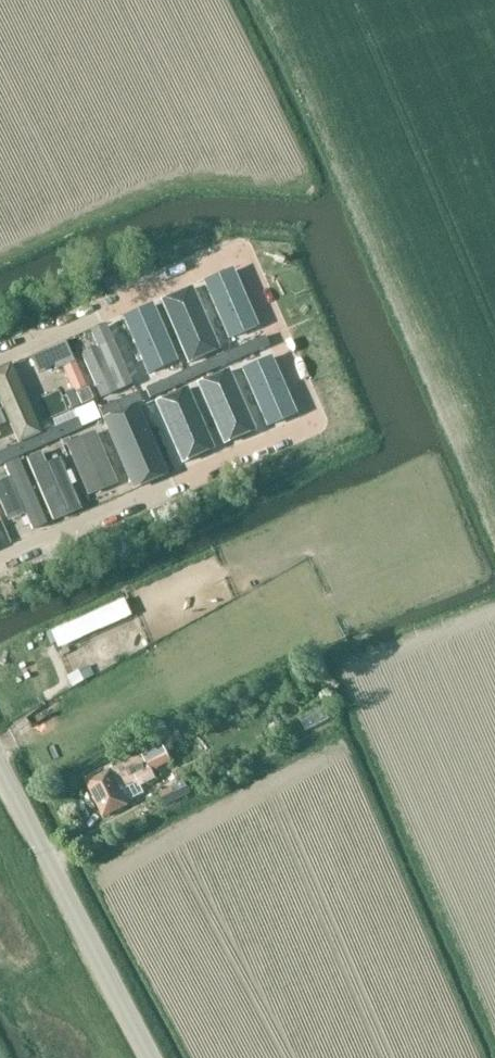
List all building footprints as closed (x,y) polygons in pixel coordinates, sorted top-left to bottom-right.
[(118,321),(100,326),(106,347),(91,352),(105,396),(139,385),(118,321)] [(269,348),(264,337),(146,388),(150,398),(269,348)] [(0,367),(0,386),(3,385),(23,440),(47,432),(22,360),(0,367)] [(70,390),(77,405),(88,400),(81,385),(70,390)] [(141,403),(137,393),(97,411),(101,421),(141,403)] [(55,429),(60,440),(82,430),(77,419),(55,429)] [(93,494),(110,488),(110,487),(124,483),(106,427),(75,437),(93,494)] [(18,445),(16,446),(21,457),(60,440),(55,429),(41,435),(18,445)] [(21,457),(16,446),(0,453),(0,466),(21,457)] [(49,448),(35,453),(53,502),(69,497),(74,510),(87,505),(70,459),(55,464),(49,448)] [(94,638),(128,623),(120,604),(85,619),(94,638)] [(73,628),(49,638),(55,652),(79,642),(73,628)] [(164,772),(183,763),(179,755),(160,763),(164,772)] [(145,757),(112,774),(128,806),(146,797),(141,788),(156,781),(145,757)] [(129,807),(128,806),(112,774),(111,773),(87,784),(104,820),(129,807)]
